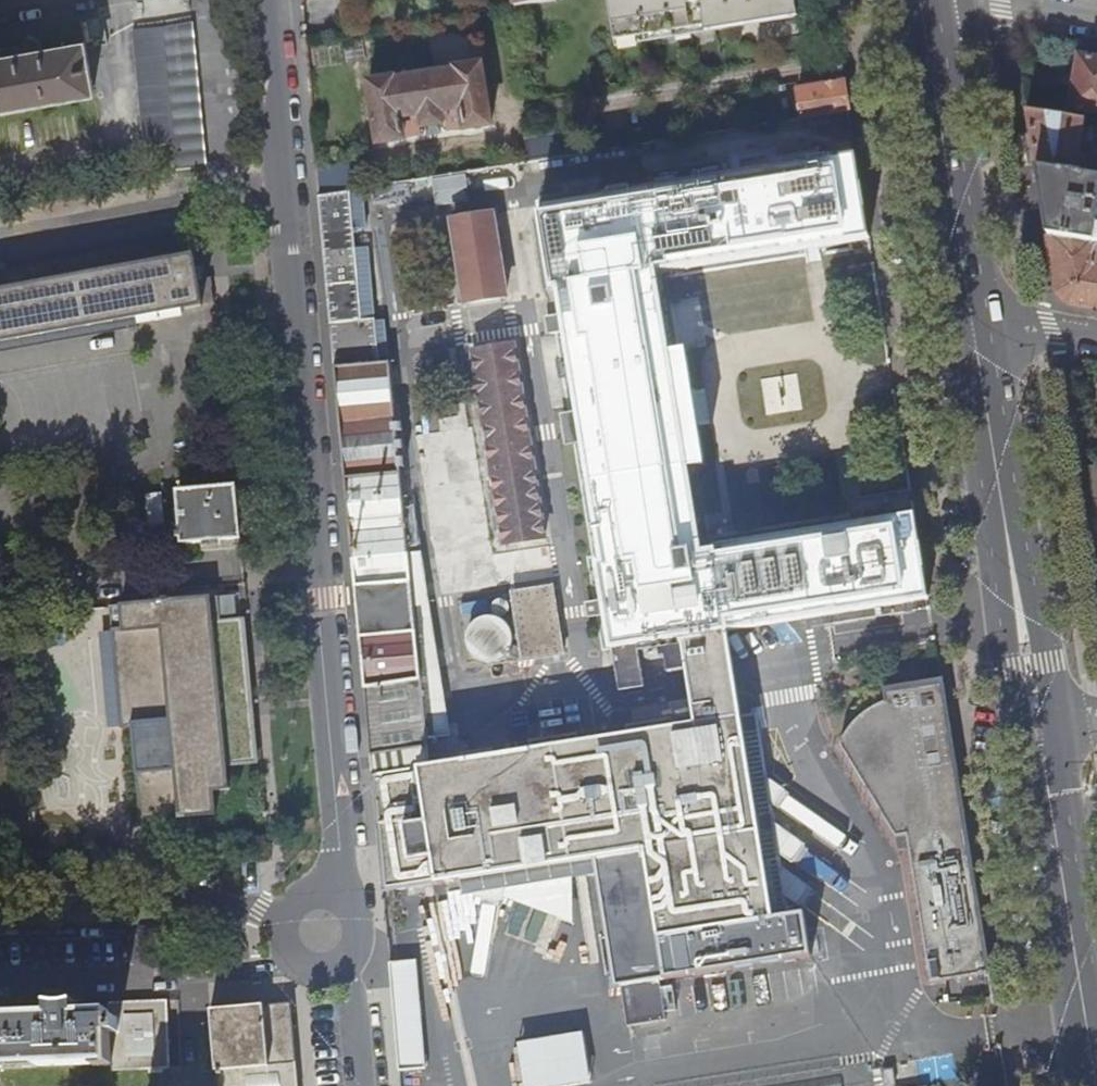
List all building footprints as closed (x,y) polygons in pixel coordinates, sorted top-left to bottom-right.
[(787,0),(610,0),(617,41),(789,12),(787,0)] [(144,142),(176,140),(178,168),(209,165),(195,22),(134,26),(144,142)] [(96,89),(87,41),(42,50),(42,43),(27,39),(22,54),(0,58),(0,107),(96,89)] [(1082,57),(1073,108),(1096,112),(1096,60),(1082,57)] [(395,77),(370,81),(380,142),(403,139),(403,135),(420,133),(419,124),(423,124),(424,126),(444,123),(444,120),(448,120),(450,128),(466,126),(468,130),(491,125),(482,63),(454,67),(455,71),(396,81),(395,77)] [(849,82),(797,90),(803,118),(853,111),(849,82)] [(1033,135),(1038,165),(1039,169),(1078,175),(1086,122),(1030,113),(1033,135)] [(557,124),(525,130),(531,163),(563,158),(557,124)] [(1018,137),(1023,168),(1038,165),(1033,135),(1018,137)] [(787,898),(771,900),(742,714),(728,628),(930,596),(925,570),(926,564),(922,544),(920,541),(915,510),(693,548),(680,466),(696,464),(678,351),(663,353),(650,271),(870,236),(867,208),(868,206),(865,184),(863,184),(858,155),(540,206),(553,287),(559,286),(602,561),(598,561),(612,647),(682,636),(695,722),(372,775),(383,890),(646,849),(664,962),(861,931),(855,887),(787,898)] [(1039,169),(1050,237),(1096,245),(1096,178),(1078,175),(1039,169)] [(418,508),(406,508),(391,361),(380,362),(376,320),(364,321),(352,192),(320,197),(371,756),(426,745),(426,739),(451,736),(418,508)] [(492,210),(452,216),(464,300),(506,295),(492,210)] [(0,267),(0,343),(220,302),(214,275),(208,277),(201,279),(198,267),(190,232),(0,267)] [(1050,237),(1051,242),(1058,291),(1072,307),(1096,311),(1096,248),(1096,247),(1096,245),(1050,237)] [(1033,245),(1036,267),(1058,291),(1051,242),(1033,245)] [(206,266),(198,267),(201,279),(208,277),(206,266)] [(514,344),(473,350),(505,542),(542,536),(514,344)] [(492,552),(471,423),(418,432),(444,593),(556,575),(551,543),(492,552)] [(182,493),(186,544),(244,539),(238,488),(182,493)] [(552,581),(513,589),(524,658),(565,651),(552,581)] [(123,604),(127,633),(114,634),(123,727),(134,727),(143,820),(217,814),(216,789),(230,788),(213,600),(123,604)] [(912,836),(925,927),(981,917),(943,681),(884,690),(886,700),(875,704),(866,710),(857,717),(850,725),(845,733),(841,742),(900,835),(902,835),(902,837),(912,836)] [(758,711),(742,714),(771,900),(787,898),(758,711)] [(981,917),(925,927),(933,982),(988,973),(989,973),(981,917)] [(114,1060),(116,1069),(173,1064),(172,999),(112,1000),(116,1013),(80,1013),(80,1004),(53,1004),(53,1013),(0,1005),(0,1064),(114,1060)] [(220,1085),(301,1085),(296,1014),(295,1003),(215,1009),(220,1085)] [(425,1015),(395,1017),(396,1051),(429,1050),(425,1015)] [(516,1042),(524,1085),(553,1085),(588,1080),(580,1031),(516,1042)]
